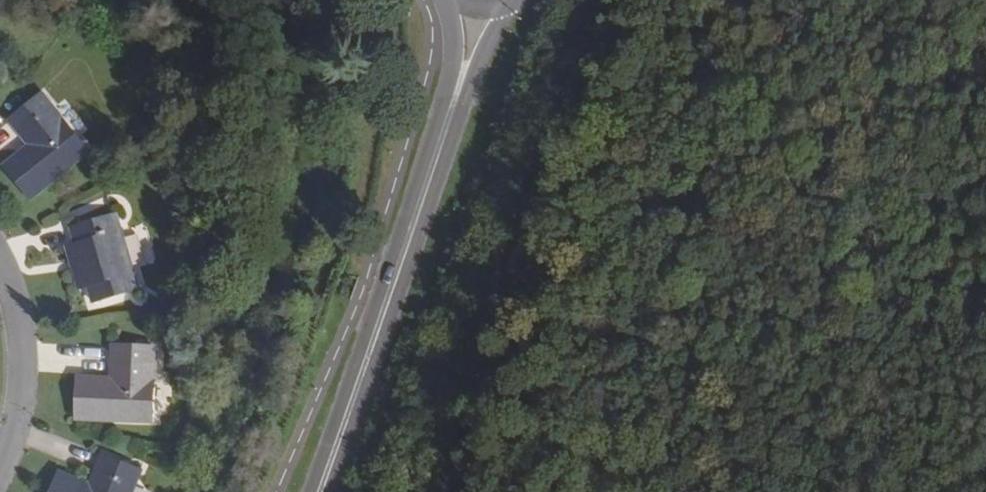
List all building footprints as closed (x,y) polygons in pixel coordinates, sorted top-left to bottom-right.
[(6,166),(32,197),(87,151),(42,95),(11,120),(31,145),(6,166)] [(75,219),(108,211),(106,203),(74,211),(75,219)] [(116,214),(72,227),(77,243),(90,288),(95,304),(138,291),(116,214)] [(79,292),(90,288),(77,243),(65,247),(79,292)] [(81,380),(79,419),(151,421),(154,349),(114,348),(113,380),(81,380)] [(54,491),(133,491),(141,472),(103,456),(91,485),(61,474),(54,491)]
